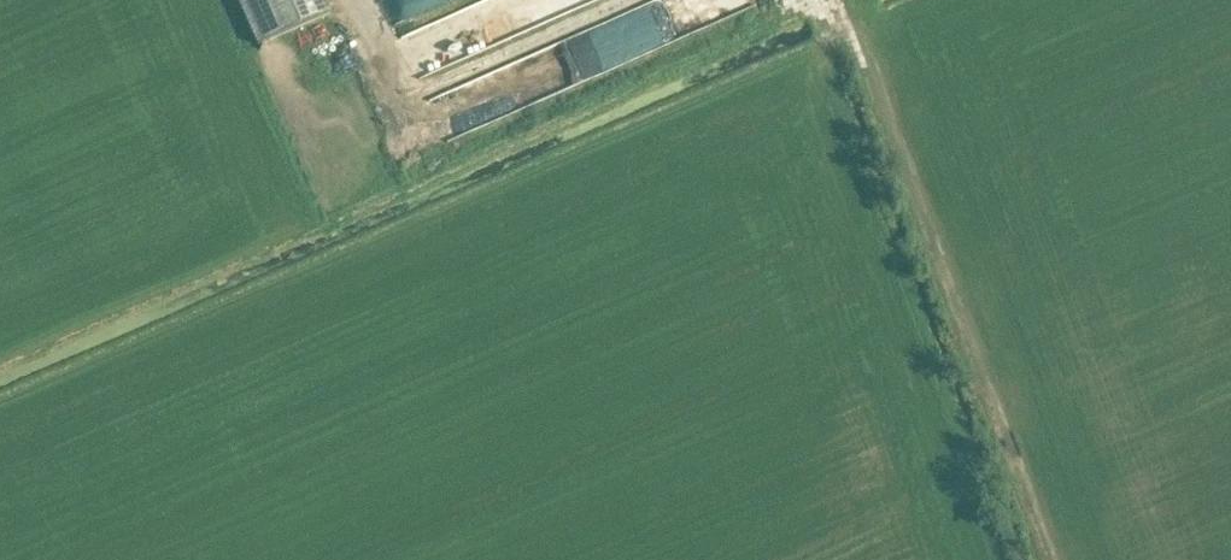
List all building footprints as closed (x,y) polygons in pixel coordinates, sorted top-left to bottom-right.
[(330,14),(323,0),(238,0),(258,46),(330,14)] [(423,0),(393,0),(397,10),(423,0)] [(482,51),(601,0),(491,0),(464,11),(482,51)] [(765,8),(762,0),(672,0),(609,23),(623,60),(765,8)]
